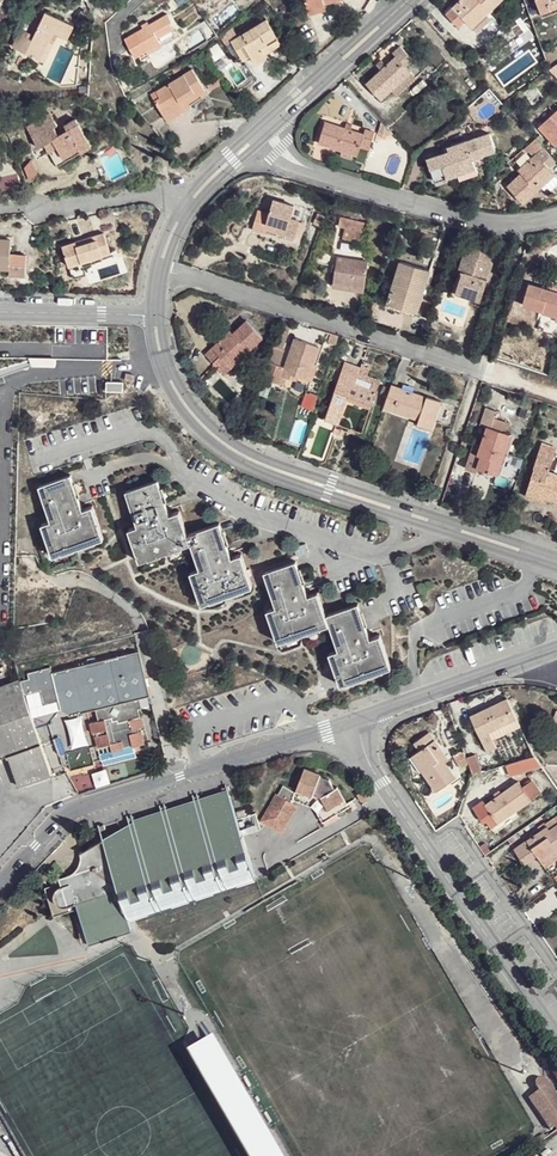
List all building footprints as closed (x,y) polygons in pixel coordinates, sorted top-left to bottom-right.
[(307,13),(325,8),(324,6),(345,0),(304,0),(307,13)] [(448,13),(460,28),(467,21),(470,25),(483,13),(486,16),(505,0),(462,0),(448,13)] [(542,14),(556,7),(553,2),(556,0),(536,0),(542,14)] [(542,14),(543,18),(556,12),(556,0),(553,2),(556,7),(542,14)] [(483,13),(470,25),(473,27),(486,16),(483,13)] [(146,26),(140,30),(123,40),(134,60),(143,54),(158,45),(159,47),(177,36),(164,14),(155,20),(146,26)] [(32,42),(26,40),(17,36),(10,51),(40,63),(50,43),(53,36),(67,42),(73,28),(44,15),(34,37),(32,42)] [(138,25),(140,30),(146,26),(144,21),(138,25)] [(258,46),(274,37),(265,22),(230,41),(240,63),(247,59),(252,69),(266,61),(261,52),(258,46)] [(28,34),(26,40),(32,42),(34,37),(28,34)] [(277,42),(274,37),(258,46),(261,52),(277,42)] [(54,45),(50,43),(40,63),(44,66),(54,45)] [(145,57),(159,47),(158,45),(143,54),(145,57)] [(397,55),(367,82),(381,99),(392,89),(397,95),(417,77),(407,65),(414,58),(402,45),(398,48),(394,52),(397,55)] [(194,70),(156,91),(160,98),(154,101),(162,116),(188,102),(206,92),(194,70)] [(160,98),(156,91),(151,94),(154,101),(160,98)] [(191,108),(188,102),(162,116),(166,122),(191,108)] [(539,128),(555,148),(556,147),(556,112),(539,128)] [(48,113),(25,128),(37,148),(43,144),(51,139),(62,157),(77,148),(80,151),(84,148),(89,146),(72,119),(63,125),(66,129),(56,135),(52,127),(55,125),(48,113)] [(329,122),(322,143),(339,148),(337,154),(367,163),(377,132),(367,129),(365,133),(329,122)] [(80,151),(77,148),(62,157),(51,139),(43,144),(56,166),(80,151)] [(451,153),(446,154),(430,160),(436,183),(448,180),(459,176),(461,180),(478,174),(475,161),(484,158),(478,141),(449,149),(451,153)] [(545,150),(523,169),(526,173),(521,177),(510,187),(525,204),(535,195),(546,186),(553,193),(555,195),(556,195),(556,177),(551,169),(556,163),(545,150)] [(263,215),(259,230),(269,233),(271,226),(285,230),(283,236),(300,240),(303,224),(295,222),(298,208),(276,203),(273,217),(263,215)] [(343,216),(340,226),(357,229),(359,220),(343,216)] [(271,226),(269,233),(283,236),(285,230),(271,226)] [(76,244),(75,239),(61,243),(72,277),(86,272),(83,263),(110,255),(103,230),(93,233),(83,237),(85,242),(76,244)] [(9,254),(9,241),(0,240),(0,269),(8,270),(9,254)] [(475,292),(473,299),(483,303),(490,280),(489,280),(495,262),(492,261),(496,251),(480,246),(476,258),(468,256),(463,271),(458,287),(475,292)] [(25,254),(9,254),(8,270),(7,275),(25,276),(25,254)] [(341,257),(337,282),(368,287),(372,262),(357,260),(341,257)] [(404,265),(394,299),(411,305),(409,311),(421,315),(434,273),(419,269),(404,265)] [(368,287),(337,282),(336,287),(367,292),(368,287)] [(456,294),(473,299),(475,292),(458,287),(456,294)] [(531,290),(524,311),(544,317),(544,318),(556,322),(556,298),(549,296),(540,293),(531,290)] [(411,305),(394,299),(392,306),(409,311),(411,305)] [(234,341),(231,337),(208,357),(222,372),(225,369),(229,366),(232,369),(245,357),(248,360),(268,343),(252,325),(239,337),(234,341)] [(284,387),(286,379),(288,375),(302,380),(310,382),(314,369),(322,347),(299,340),(291,361),(283,358),(275,384),(279,385),(284,387)] [(245,357),(232,369),(235,372),(248,360),(245,357)] [(352,399),(376,406),(383,386),(375,383),(373,388),(359,383),(364,370),(349,364),(329,422),(335,424),(342,426),(350,401),(352,399)] [(319,370),(314,369),(310,382),(314,383),(319,370)] [(288,375),(286,379),(300,384),(302,380),(288,375)] [(430,400),(395,388),(389,405),(399,409),(397,413),(423,423),(422,428),(429,430),(436,433),(446,404),(431,398),(430,400)] [(306,392),(300,407),(312,411),(318,396),(306,392)] [(375,410),(376,406),(352,399),(350,401),(375,410)] [(474,450),(469,467),(474,469),(480,471),(481,467),(501,474),(515,434),(509,431),(495,426),(497,418),(499,411),(490,408),(485,423),(490,425),(480,453),(474,450)] [(495,426),(509,431),(512,423),(497,418),(495,426)] [(531,490),(546,494),(545,496),(549,498),(556,500),(556,474),(553,473),(556,458),(556,448),(545,445),(537,468),(531,490)] [(75,486),(78,484),(74,475),(42,487),(54,522),(44,525),(55,557),(64,554),(63,551),(75,547),(76,549),(86,545),(84,543),(96,539),(98,542),(106,538),(95,508),(87,510),(82,497),(79,498),(75,486)] [(160,491),(163,490),(161,482),(129,492),(141,527),(132,530),(143,562),(151,559),(150,555),(164,550),(165,554),(173,551),(172,547),(184,543),(185,547),(194,544),(203,570),(193,574),(204,605),(214,602),(213,599),(225,595),(226,597),(234,595),(233,591),(245,588),(247,590),(255,587),(244,555),(235,558),(230,545),(226,546),(222,533),(225,532),(222,524),(191,534),(183,512),(174,515),(169,502),(165,503),(160,491)] [(80,484),(78,484),(75,486),(79,498),(82,497),(85,496),(80,484)] [(167,489),(163,490),(160,491),(165,503),(169,502),(172,501),(167,489)] [(546,494),(531,490),(528,497),(547,503),(549,498),(545,496),(546,494)] [(229,532),(225,532),(222,533),(226,546),(230,545),(233,543),(229,532)] [(98,544),(98,542),(96,539),(84,543),(86,545),(87,548),(98,544)] [(185,549),(185,547),(184,543),(172,547),(173,551),(174,553),(185,549)] [(77,551),(76,549),(75,547),(63,551),(64,554),(65,556),(77,551)] [(166,556),(165,554),(164,550),(150,555),(151,559),(152,561),(166,556)] [(392,668),(381,637),(374,639),(369,626),(364,628),(361,615),(364,614),(361,606),(328,616),(320,594),(310,596),(306,584),(302,585),(297,573),(301,571),(298,563),(267,573),(279,608),(270,611),(281,643),(289,640),(288,636),(300,632),(301,636),(311,633),(310,630),(323,626),(324,629),(332,626),(340,651),(332,654),(343,685),(351,683),(350,679),(362,675),(363,679),(372,676),(371,672),(384,668),(385,670),(392,668)] [(302,585),(306,584),(308,583),(304,570),(301,571),(297,573),(302,585)] [(247,593),(247,590),(245,588),(233,591),(234,595),(235,597),(247,593)] [(227,600),(226,597),(225,595),(213,599),(214,602),(214,604),(227,600)] [(364,628),(369,626),(370,626),(366,614),(364,614),(361,615),(364,628)] [(310,630),(311,633),(312,635),(324,632),(324,629),(323,626),(310,630)] [(288,636),(289,640),(290,642),(302,639),(301,636),(300,632),(288,636)] [(137,652),(20,681),(25,695),(40,691),(44,704),(59,700),(62,709),(70,714),(95,708),(99,720),(90,723),(92,732),(96,731),(97,735),(94,736),(97,746),(109,743),(111,751),(125,748),(124,745),(132,743),(133,746),(145,743),(142,730),(140,731),(138,726),(143,724),(141,716),(139,716),(137,707),(140,706),(138,698),(149,695),(137,652)] [(371,672),(372,676),(373,678),(386,673),(385,670),(384,668),(371,672)] [(350,679),(351,683),(352,685),(364,681),(363,679),(362,675),(350,679)] [(20,681),(0,688),(0,759),(9,756),(19,787),(52,776),(25,695),(20,681)] [(519,718),(509,698),(491,706),(472,715),(489,751),(501,746),(497,738),(494,730),(519,718)] [(497,738),(523,726),(519,718),(494,730),(497,738)] [(424,749),(420,752),(430,766),(427,770),(441,789),(460,776),(449,761),(453,758),(432,730),(425,735),(418,740),(424,749)] [(430,766),(420,752),(416,755),(427,770),(430,766)] [(536,757),(507,764),(509,776),(539,769),(536,757)] [(327,824),(336,818),(348,810),(335,790),(332,792),(325,781),(318,778),(319,776),(302,770),(293,793),(288,805),(296,808),(303,810),(304,806),(307,801),(312,803),(327,824)] [(107,772),(93,774),(95,787),(109,785),(107,772)] [(481,802),(473,808),(482,822),(491,816),(496,822),(539,790),(530,779),(520,787),(516,782),(500,794),(484,806),(481,802)] [(296,808),(288,805),(293,793),(282,787),(277,796),(276,795),(261,823),(282,835),(296,808)] [(59,883),(44,888),(53,916),(78,907),(90,949),(134,934),(129,922),(256,880),(242,835),(261,830),(255,813),(248,815),(237,818),(227,789),(133,819),(133,821),(121,828),(80,853),(80,861),(76,868),(71,874),(58,878),(59,883)] [(337,821),(336,818),(327,824),(312,803),(310,808),(324,830),(337,821)] [(541,860),(556,849),(556,850),(556,824),(550,829),(548,826),(516,849),(521,856),(526,864),(538,855),(541,860)] [(541,860),(544,863),(556,853),(556,850),(556,849),(541,860)] [(186,1056),(245,1155),(280,1155),(212,1041),(186,1056)] [(531,1099),(552,1129),(555,1126),(556,1129),(556,1095),(546,1080),(544,1078),(541,1078),(538,1078),(536,1080),(535,1083),(535,1086),(540,1093),(531,1099)]
